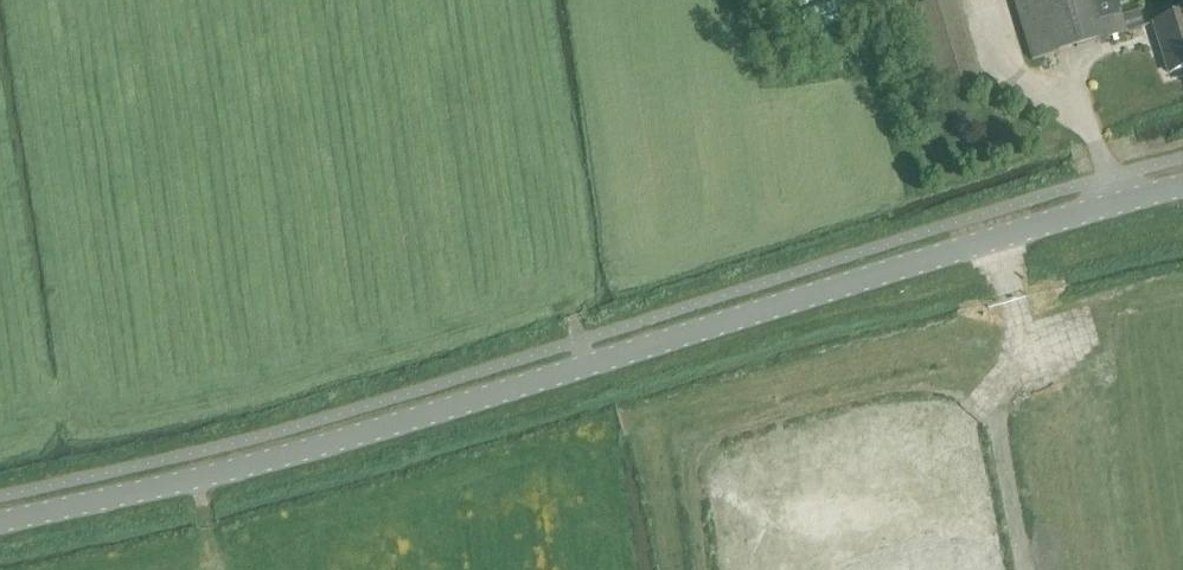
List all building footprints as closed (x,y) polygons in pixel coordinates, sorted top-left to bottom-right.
[(811,12),(861,6),(861,0),(810,0),(811,12)] [(979,78),(955,0),(940,0),(899,13),(924,95),(979,78)] [(1126,33),(1144,27),(1139,10),(1120,16),(1115,0),(1013,0),(1032,61),(1126,33)] [(1182,70),(1182,14),(1152,24),(1168,75),(1182,70)]
